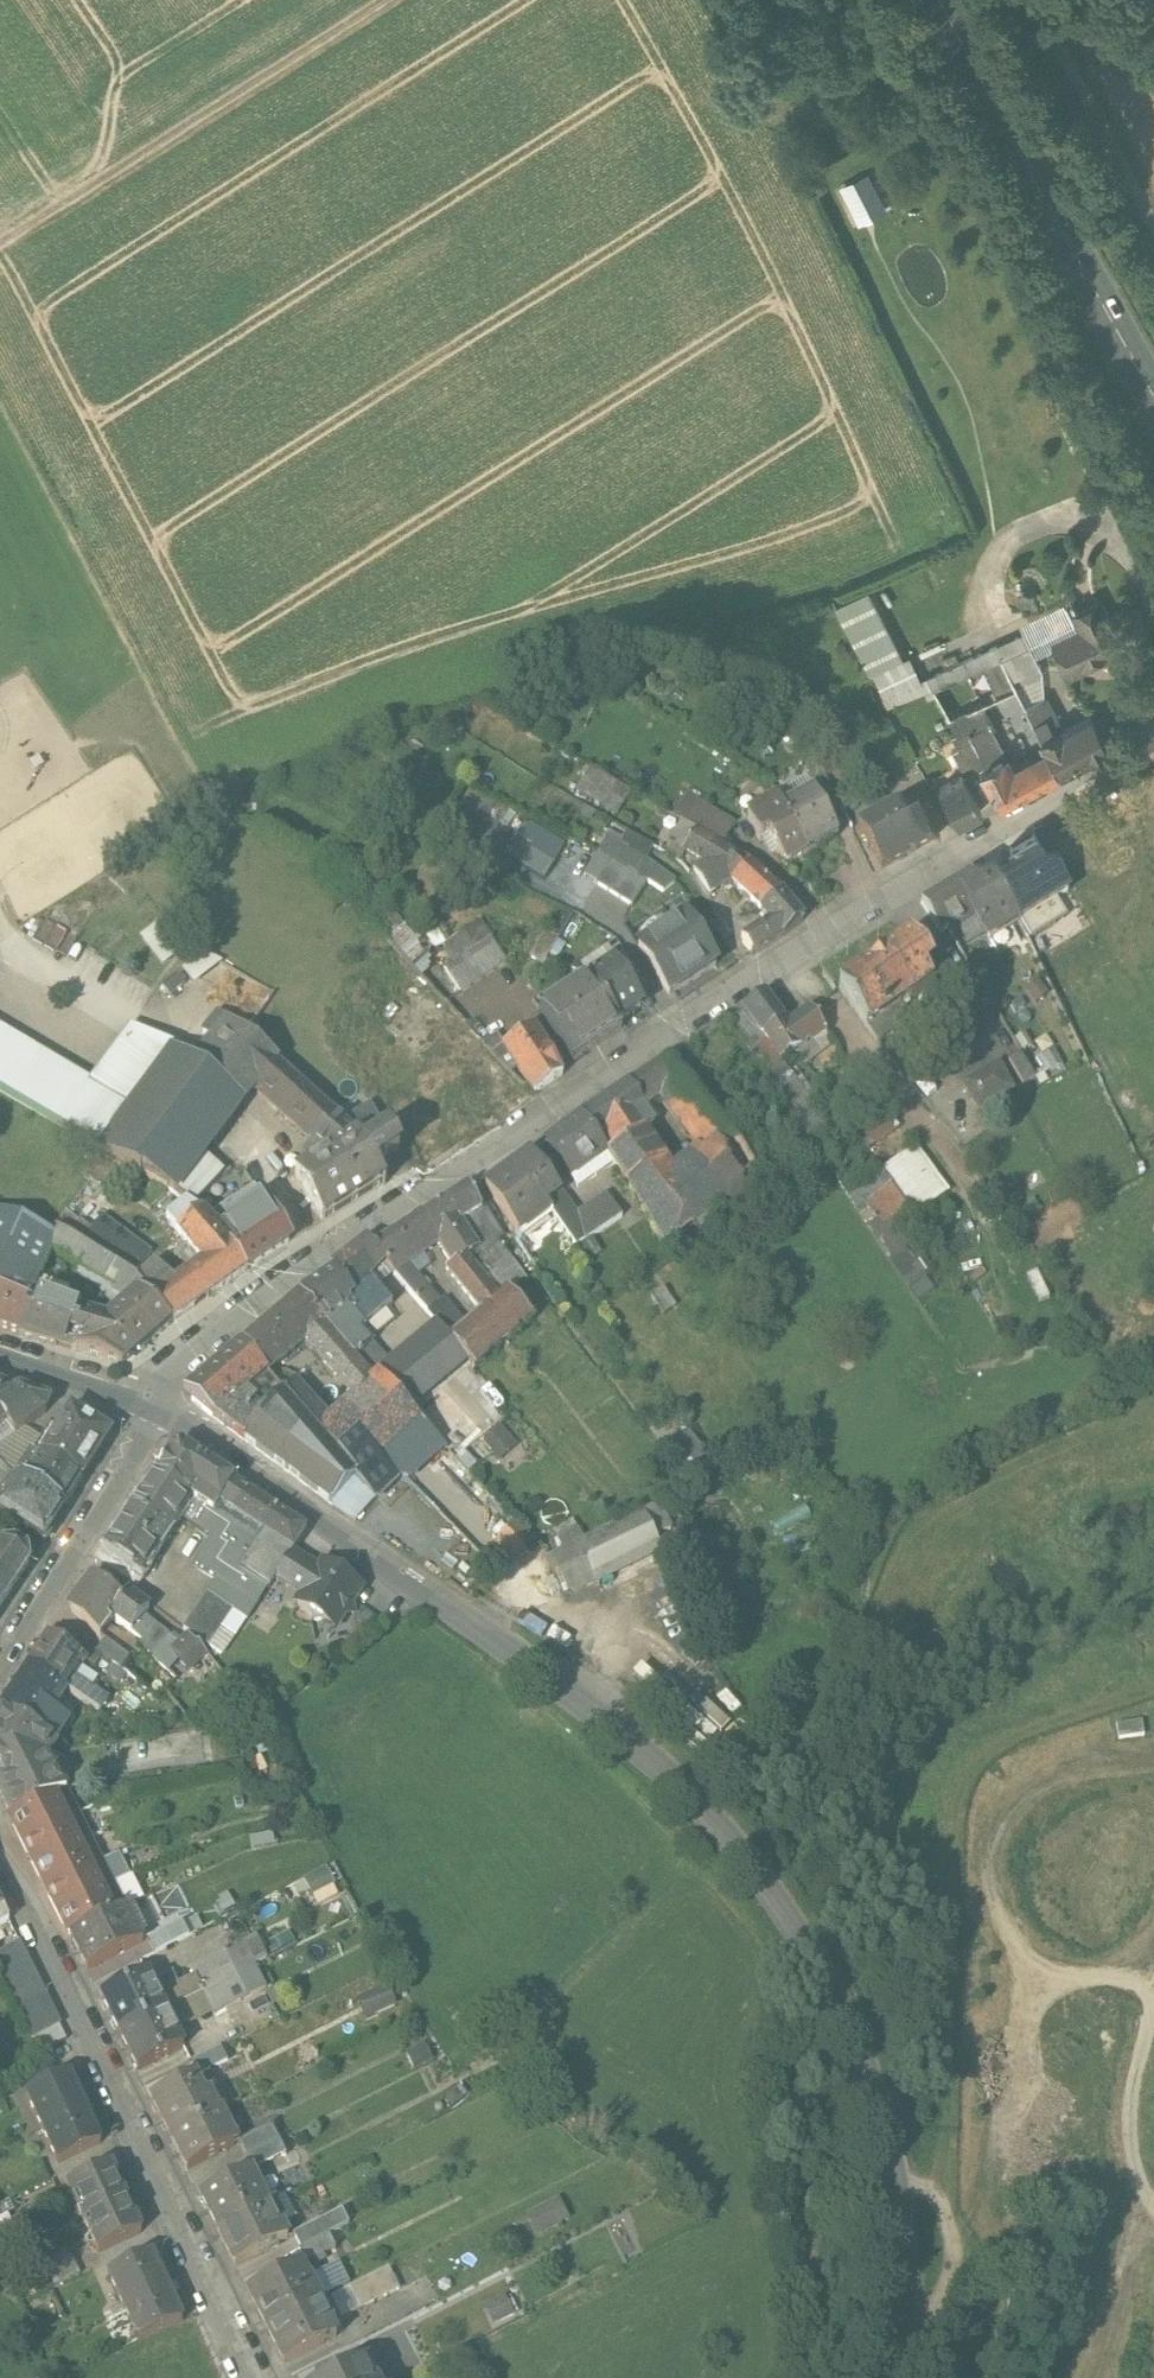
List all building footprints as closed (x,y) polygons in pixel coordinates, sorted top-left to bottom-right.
[(846,189),(854,209),(880,198),(872,178),(846,189)] [(925,688),(873,586),(837,604),(888,706),(925,688)] [(1073,617),(1074,618),(1080,630),(1054,643),(1068,673),(1120,647),(1113,633),(1114,632),(1111,627),(1110,628),(1099,604),(1073,617)] [(1074,618),(1048,630),(1054,643),(1080,630),(1074,618)] [(1027,643),(998,657),(1013,687),(1042,673),(1027,643)] [(1040,740),(1048,755),(1058,774),(1088,757),(1106,748),(1092,721),(1061,737),(1043,699),(1024,708),(1040,740)] [(968,736),(985,767),(1001,759),(984,728),(968,736)] [(978,772),(978,771),(985,767),(968,736),(966,732),(958,736),(957,735),(951,738),(957,750),(952,753),(966,778),(978,772)] [(1058,774),(1048,755),(1010,776),(1001,759),(985,767),(978,771),(978,772),(998,806),(1058,774)] [(577,790),(602,804),(617,781),(592,766),(577,790)] [(813,791),(825,814),(839,807),(821,770),(806,778),(813,791)] [(958,826),(981,813),(972,798),(973,797),(971,794),(961,777),(938,790),(945,801),(940,804),(945,813),(950,810),(958,826)] [(782,808),(807,854),(838,837),(825,814),(813,791),(782,808)] [(859,826),(881,868),(940,836),(917,794),(859,826)] [(789,863),(807,854),(782,808),(777,800),(747,817),(760,841),(769,837),(777,852),(789,863)] [(694,807),(685,821),(721,843),(730,829),(694,807)] [(730,880),(749,865),(727,852),(715,845),(684,826),(673,846),(693,859),(688,863),(709,895),(730,880)] [(985,863),(988,869),(1017,919),(1067,890),(1050,861),(1035,835),(985,863)] [(545,878),(555,862),(521,840),(511,856),(545,878)] [(654,865),(674,877),(681,867),(662,853),(658,859),(654,856),(651,860),(655,863),(654,865)] [(610,862),(596,885),(632,908),(646,885),(610,862)] [(760,911),(761,911),(780,894),(749,865),(730,880),(760,911)] [(958,887),(973,912),(987,936),(1017,919),(988,869),(958,887)] [(660,874),(651,886),(665,896),(676,885),(660,874)] [(959,920),(973,912),(958,887),(955,882),(921,902),(941,933),(960,921),(959,920)] [(773,921),(784,935),(802,920),(780,894),(761,911),(771,922),(773,921)] [(1051,974),(1105,945),(1082,904),(1028,933),(1051,974)] [(638,946),(669,994),(716,963),(700,938),(696,941),(681,918),(638,946)] [(459,993),(507,961),(480,921),(444,945),(455,961),(443,969),(459,993)] [(753,954),(784,935),(773,921),(771,922),(742,941),(753,954)] [(544,932),(530,957),(542,966),(558,939),(544,932)] [(911,940),(839,991),(877,1044),(909,1022),(900,1009),(932,986),(923,974),(931,968),(911,940)] [(612,963),(613,963),(627,984),(639,976),(615,941),(602,949),(612,963)] [(612,963),(589,978),(617,1022),(641,1006),(627,984),(613,963),(612,963)] [(617,1022),(589,978),(539,1010),(572,1062),(622,1029),(617,1022)] [(744,1011),(727,1021),(765,1074),(779,1095),(796,1083),(781,1063),(762,1036),(783,1022),(765,997),(744,1012),(744,1011)] [(762,1036),(781,1063),(815,1039),(824,1033),(810,1011),(787,1027),(783,1022),(762,1036)] [(328,1157),(357,1139),(358,1138),(231,1023),(209,1052),(222,1063),(254,1086),(251,1089),(253,1090),(328,1157)] [(563,1075),(531,1027),(492,1052),(499,1060),(509,1055),(534,1093),(563,1075)] [(172,1051),(131,1030),(92,1083),(0,1032),(0,1095),(97,1153),(172,1051)] [(833,1044),(824,1033),(815,1039),(823,1051),(833,1044)] [(172,1051),(97,1153),(141,1177),(142,1175),(170,1189),(169,1190),(176,1194),(176,1193),(205,1155),(217,1138),(234,1116),(238,1119),(242,1114),(238,1111),(243,1104),(211,1078),(172,1051)] [(1020,1056),(1008,1063),(1023,1088),(1035,1081),(1020,1056)] [(660,1088),(679,1074),(680,1074),(669,1057),(629,1084),(641,1101),(660,1088)] [(211,1078),(243,1104),(253,1090),(251,1089),(254,1086),(222,1063),(211,1078)] [(997,1068),(964,1087),(978,1111),(1011,1093),(997,1068)] [(672,1178),(659,1189),(688,1224),(755,1170),(679,1074),(660,1088),(709,1149),(672,1178)] [(582,1116),(601,1145),(606,1153),(641,1132),(628,1113),(642,1102),(641,1101),(629,1084),(582,1116)] [(590,1153),(601,1145),(582,1116),(546,1142),(571,1177),(594,1161),(590,1153)] [(641,1132),(606,1153),(628,1183),(659,1163),(660,1159),(642,1131),(641,1132)] [(295,1177),(323,1222),(385,1183),(357,1139),(328,1157),(295,1177)] [(545,1203),(560,1193),(531,1152),(485,1185),(519,1232),(550,1209),(545,1203)] [(193,1206),(225,1173),(205,1155),(176,1193),(188,1202),(193,1206)] [(659,1163),(628,1183),(638,1198),(642,1204),(665,1242),(688,1224),(659,1189),(672,1178),(660,1159),(659,1163)] [(883,1229),(908,1212),(880,1174),(857,1193),(883,1229)] [(254,1186),(207,1216),(230,1240),(232,1238),(247,1268),(290,1241),(266,1199),(254,1186)] [(421,1215),(432,1232),(456,1216),(460,1222),(482,1208),(468,1186),(424,1216),(423,1214),(421,1215)] [(562,1191),(560,1193),(545,1203),(550,1209),(576,1247),(593,1236),(562,1191)] [(642,1204),(638,1198),(632,1202),(636,1208),(642,1204)] [(178,1209),(189,1221),(202,1211),(193,1206),(188,1202),(178,1209)] [(176,1284),(194,1306),(248,1269),(247,1268),(232,1238),(230,1240),(207,1216),(202,1211),(189,1221),(177,1231),(203,1263),(176,1284)] [(27,1306),(32,1295),(52,1252),(109,1285),(118,1270),(66,1236),(51,1230),(50,1231),(49,1235),(0,1213),(0,1294),(27,1306)] [(421,1215),(372,1249),(384,1263),(394,1274),(439,1243),(432,1232),(421,1215)] [(432,1232),(439,1243),(452,1263),(453,1265),(466,1257),(478,1250),(460,1222),(456,1216),(432,1232)] [(486,1281),(495,1273),(494,1272),(491,1268),(508,1255),(497,1239),(480,1252),(478,1250),(466,1257),(486,1281)] [(351,1254),(368,1275),(369,1276),(384,1263),(372,1249),(368,1241),(351,1254)] [(333,1271),(341,1297),(368,1275),(351,1254),(331,1268),(333,1271)] [(486,1281),(466,1257),(453,1265),(452,1263),(447,1267),(484,1312),(452,1339),(474,1367),(532,1318),(509,1291),(500,1298),(500,1297),(486,1281)] [(500,1297),(525,1277),(512,1259),(494,1272),(495,1273),(486,1281),(500,1297)] [(143,1289),(171,1322),(194,1306),(176,1284),(155,1265),(149,1260),(145,1265),(150,1269),(147,1272),(134,1260),(123,1273),(136,1281),(143,1289)] [(105,1321),(103,1321),(87,1334),(88,1334),(71,1349),(71,1350),(120,1365),(123,1364),(171,1322),(139,1292),(143,1289),(136,1281),(123,1273),(118,1270),(109,1285),(132,1298),(105,1321)] [(300,1294),(324,1322),(324,1323),(340,1312),(333,1303),(341,1297),(333,1271),(300,1294)] [(415,1273),(401,1282),(415,1298),(423,1292),(427,1288),(415,1273)] [(368,1275),(341,1297),(362,1323),(389,1302),(369,1276),(368,1275)] [(423,1292),(415,1298),(420,1304),(428,1297),(423,1292)] [(18,1336),(28,1307),(27,1306),(0,1294),(0,1329),(18,1336)] [(303,1340),(324,1322),(300,1294),(242,1344),(266,1372),(303,1340)] [(103,1321),(32,1295),(27,1306),(28,1307),(18,1336),(40,1341),(71,1350),(71,1349),(88,1334),(87,1334),(103,1321)] [(324,1323),(324,1322),(303,1340),(353,1399),(330,1422),(317,1433),(337,1455),(357,1437),(378,1459),(420,1420),(407,1406),(379,1375),(373,1380),(324,1323)] [(379,1375),(407,1406),(451,1369),(424,1336),(379,1375)] [(193,1385),(192,1400),(212,1417),(244,1440),(284,1395),(282,1392),(281,1391),(265,1373),(266,1372),(242,1344),(193,1385)] [(317,1433),(330,1422),(318,1411),(292,1383),(282,1392),(284,1395),(306,1421),(317,1433)] [(0,1384),(0,1403),(17,1390),(0,1384)] [(0,1403),(22,1431),(46,1413),(50,1402),(17,1390),(0,1403)] [(306,1421),(284,1395),(244,1440),(332,1505),(357,1478),(337,1455),(317,1433),(306,1421)] [(104,1431),(70,1410),(59,1428),(52,1424),(35,1452),(81,1481),(107,1440),(101,1436),(104,1431)] [(691,1430),(676,1444),(699,1468),(714,1454),(691,1430)] [(357,1437),(337,1455),(357,1478),(376,1499),(396,1479),(377,1460),(378,1459),(357,1437)] [(35,1452),(30,1449),(12,1478),(63,1510),(81,1481),(35,1452)] [(247,1492),(182,1449),(172,1451),(157,1473),(155,1476),(191,1500),(212,1514),(218,1504),(233,1513),(247,1492)] [(11,1477),(11,1476),(0,1464),(0,1485),(1,1486),(11,1477)] [(191,1500),(155,1476),(105,1552),(140,1576),(170,1531),(180,1516),(191,1500)] [(11,1477),(1,1486),(11,1492),(0,1509),(0,1515),(43,1542),(63,1510),(12,1478),(11,1477)] [(306,1531),(247,1492),(233,1513),(267,1535),(249,1561),(223,1544),(222,1545),(224,1546),(215,1559),(202,1550),(201,1552),(188,1572),(212,1588),(213,1587),(252,1612),(268,1589),(274,1579),(290,1589),(305,1565),(290,1555),(306,1531)] [(643,1512),(656,1538),(672,1530),(659,1505),(643,1512)] [(643,1512),(579,1543),(597,1580),(662,1550),(656,1538),(643,1512)] [(185,1540),(195,1525),(180,1516),(170,1531),(185,1540)] [(222,1545),(223,1544),(195,1525),(185,1540),(201,1552),(202,1550),(215,1559),(224,1546),(222,1545)] [(515,1525),(497,1541),(514,1560),(532,1543),(515,1525)] [(597,1580),(579,1543),(547,1559),(545,1559),(563,1597),(597,1580)] [(2,1547),(0,1549),(0,1607),(28,1565),(26,1552),(15,1546),(4,1547),(2,1547)] [(317,1574),(305,1565),(290,1589),(302,1597),(298,1604),(310,1612),(312,1622),(353,1614),(351,1604),(361,1589),(323,1565),(317,1574)] [(92,1576),(76,1596),(77,1597),(71,1604),(71,1605),(70,1607),(71,1608),(72,1611),(83,1620),(81,1622),(100,1637),(112,1622),(107,1619),(111,1616),(122,1600),(92,1576)] [(208,1591),(183,1627),(222,1653),(246,1618),(208,1591)] [(148,1611),(127,1594),(122,1600),(111,1616),(131,1631),(143,1617),(148,1611)] [(143,1617),(131,1631),(143,1643),(156,1627),(143,1617)] [(180,1661),(196,1647),(187,1636),(170,1650),(180,1661)] [(86,1662),(48,1638),(29,1666),(67,1692),(84,1703),(92,1691),(71,1677),(78,1666),(82,1668),(86,1662)] [(96,1652),(120,1670),(129,1658),(105,1640),(96,1652)] [(29,1666),(1,1708),(2,1709),(28,1725),(41,1704),(54,1713),(67,1692),(29,1666)] [(125,1672),(112,1689),(134,1704),(146,1690),(138,1683),(126,1672),(125,1672)] [(93,1690),(92,1691),(84,1703),(99,1714),(107,1699),(93,1690)] [(2,1709),(0,1712),(0,1771),(1,1771),(5,1780),(0,1782),(0,1796),(11,1818),(66,1790),(48,1756),(56,1744),(51,1740),(64,1719),(54,1713),(41,1704),(28,1725),(2,1709)] [(77,1814),(66,1790),(11,1818),(23,1841),(77,1814)] [(90,1838),(77,1814),(23,1841),(35,1865),(90,1838)] [(102,1862),(90,1838),(35,1865),(47,1889),(102,1862)] [(114,1886),(102,1862),(47,1889),(59,1913),(114,1886)] [(126,1910),(114,1886),(59,1913),(71,1937),(126,1910)] [(9,1922),(0,1904),(0,1927),(9,1922)] [(143,1944),(126,1910),(71,1937),(88,1971),(143,1944)] [(180,1924),(147,1940),(154,1954),(187,1937),(180,1924)] [(243,1944),(254,1966),(266,1960),(255,1938),(243,1944)] [(34,2038),(43,2055),(69,2042),(20,1944),(0,1954),(0,1975),(33,2038),(34,2038)] [(191,1970),(194,1977),(202,1994),(255,1967),(254,1966),(243,1944),(191,1970)] [(255,1967),(202,1994),(213,2016),(266,1990),(255,1967)] [(202,1994),(194,1977),(157,1996),(147,1975),(101,1998),(120,2035),(165,2012),(202,1994)] [(386,1990),(366,1999),(373,2015),(393,2006),(386,1990)] [(183,2049),(165,2012),(120,2035),(138,2071),(183,2049)] [(192,2063),(200,2077),(228,2063),(221,2048),(192,2063)] [(27,2097),(58,2165),(101,2145),(87,2115),(85,2116),(81,2109),(83,2108),(70,2078),(27,2097)] [(212,2116),(194,2080),(153,2101),(171,2137),(212,2116)] [(217,2114),(212,2116),(171,2137),(188,2171),(234,2147),(217,2114)] [(273,2126),(239,2143),(247,2157),(280,2141),(273,2126)] [(280,2141),(247,2157),(254,2172),(288,2155),(280,2141)] [(110,2166),(67,2185),(98,2254),(141,2234),(128,2204),(126,2205),(122,2196),(123,2195),(110,2166)] [(218,2230),(270,2204),(254,2172),(249,2175),(248,2174),(201,2197),(218,2230)] [(540,2232),(571,2216),(560,2195),(529,2211),(540,2232)] [(289,2241),(270,2204),(218,2230),(236,2267),(289,2241)] [(295,2236),(302,2249),(329,2235),(350,2225),(343,2211),(295,2236)] [(329,2235),(302,2249),(309,2264),(336,2250),(329,2235)] [(75,2250),(49,2257),(55,2280),(81,2274),(75,2250)] [(164,2283),(151,2254),(108,2274),(139,2342),(182,2323),(169,2293),(167,2294),(162,2284),(164,2283)] [(318,2302),(300,2267),(249,2292),(266,2328),(318,2302)] [(376,2273),(350,2286),(361,2307),(386,2295),(376,2273)] [(509,2294),(489,2304),(496,2318),(516,2308),(509,2294)] [(337,2340),(318,2302),(266,2328),(285,2366),(337,2340)] [(319,2377),(376,2377),(364,2355),(319,2377)]
